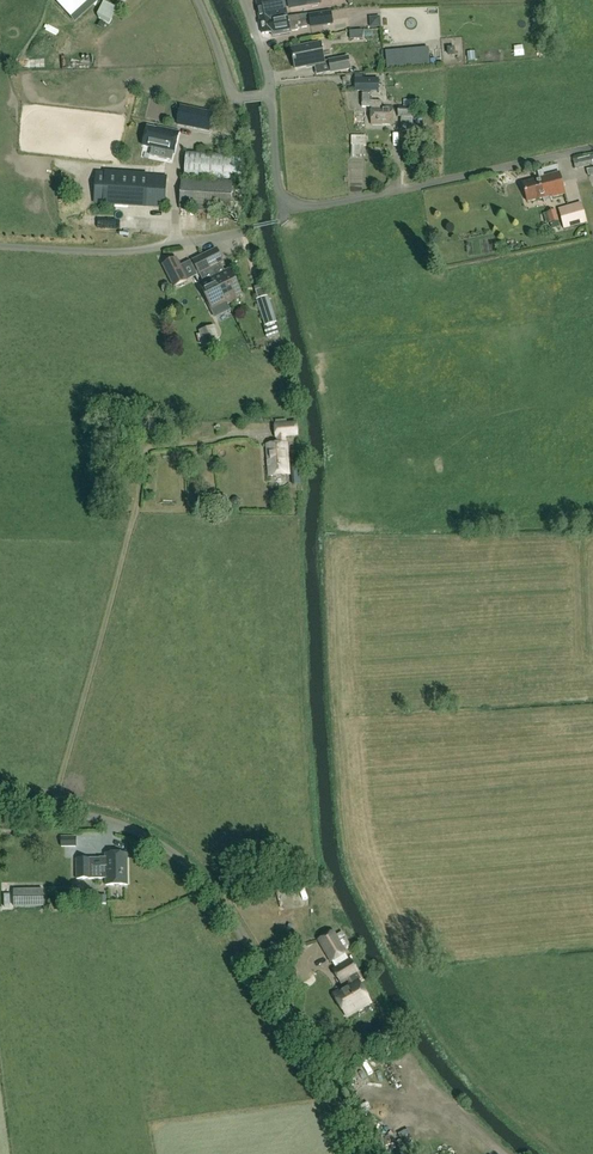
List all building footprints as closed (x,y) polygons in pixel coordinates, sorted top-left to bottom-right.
[(284,0),(265,0),(256,2),(260,23),(287,18),(284,0)] [(289,9),(311,5),(310,0),(287,0),(289,9)] [(308,15),(309,19),(310,27),(332,24),(331,12),(308,15)] [(300,17),(287,18),(260,23),(262,34),(272,32),(272,36),(282,34),(282,31),(289,30),(289,32),(298,30),(297,28),(307,26),(305,20),(301,21),(300,17)] [(316,68),(326,66),(322,45),(295,50),(297,60),(296,60),(297,70),(316,66),(316,68)] [(386,52),(388,68),(396,67),(395,52),(386,52)] [(332,74),(351,71),(349,59),(330,63),(332,74)] [(371,125),(392,125),(392,108),(381,108),(381,102),(370,102),(370,91),(378,91),(378,78),(355,78),(355,81),(355,91),(362,91),(362,106),(371,106),(371,125)] [(401,117),(400,131),(412,132),(413,117),(416,117),(416,128),(422,128),(423,107),(398,106),(397,117),(401,117)] [(181,108),(177,125),(209,132),(213,114),(181,108)] [(148,127),(144,147),(154,149),(154,150),(175,154),(179,132),(161,129),(161,130),(148,127)] [(365,156),(366,135),(352,135),(351,155),(365,156)] [(185,177),(233,179),(234,154),(187,151),(185,177)] [(572,160),(575,169),(592,164),(592,155),(572,160)] [(166,177),(98,172),(95,203),(164,208),(166,177)] [(546,186),(562,183),(559,172),(543,176),(544,177),(522,183),(525,193),(547,188),(546,186)] [(183,178),(180,209),(230,212),(233,182),(183,178)] [(547,188),(525,193),(527,202),(550,196),(550,198),(565,194),(562,183),(546,186),(547,188)] [(582,204),(558,209),(563,229),(586,222),(582,204)] [(560,228),(556,210),(543,213),(546,224),(550,223),(552,230),(560,228)] [(215,245),(202,253),(228,305),(236,301),(234,297),(243,293),(229,266),(222,270),(217,261),(222,258),(215,245)] [(228,305),(202,253),(191,259),(198,271),(200,270),(203,274),(205,273),(207,277),(198,282),(203,290),(212,308),(221,304),(223,307),(228,305)] [(187,281),(176,258),(162,265),(173,288),(187,281)] [(279,330),(268,296),(256,299),(265,327),(272,325),(274,331),(279,330)] [(220,341),(215,325),(199,331),(200,333),(196,335),(199,344),(202,343),(203,346),(220,341)] [(269,477),(289,475),(286,437),(299,436),(297,422),(274,424),(276,445),(267,445),(269,477)] [(300,478),(299,467),(291,468),(292,478),(300,478)] [(233,503),(235,505),(238,505),(240,503),(240,500),(238,497),(234,498),(232,500),(233,503)] [(76,846),(76,837),(61,837),(61,846),(76,846)] [(127,886),(127,854),(105,854),(105,859),(100,859),(100,862),(91,862),(91,859),(76,859),(76,879),(105,879),(105,886),(127,886)] [(43,889),(14,890),(14,907),(43,906),(43,905),(52,904),(52,891),(43,891),(43,889)] [(342,932),(336,935),(333,931),(317,940),(331,963),(347,954),(346,952),(352,948),(342,932)] [(346,1017),(371,1002),(360,983),(364,980),(360,972),(358,973),(351,961),(334,971),(341,984),(346,981),(348,983),(332,993),(346,1017)]
